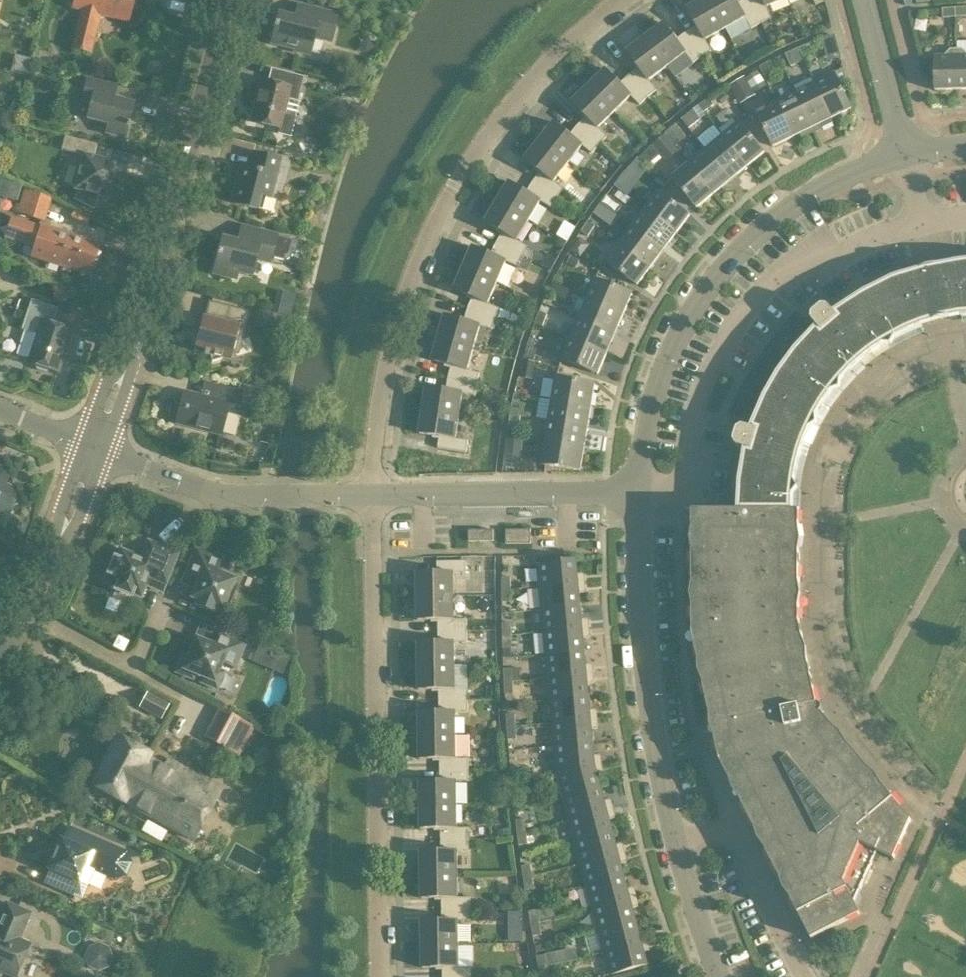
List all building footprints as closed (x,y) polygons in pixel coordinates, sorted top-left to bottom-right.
[(72,8),(81,11),(71,49),(90,54),(100,15),(128,22),(134,0),(74,0),(72,8)] [(696,26),(686,32),(702,56),(711,51),(705,40),(725,29),(709,0),(701,0),(686,8),(696,26)] [(761,23),(750,0),(743,0),(737,3),(736,0),(709,0),(725,29),(745,17),(751,28),(761,23)] [(771,19),(766,7),(783,0),(750,0),(761,23),(771,19)] [(330,42),(337,15),(297,5),(294,19),(278,15),(270,44),(294,50),(293,52),(309,55),(313,38),(330,42)] [(955,8),(955,17),(965,16),(965,7),(955,8)] [(942,9),(943,18),(955,17),(955,8),(942,9)] [(676,40),(664,23),(645,37),(667,67),(685,53),(693,63),(702,56),(686,32),(676,40)] [(656,91),(648,80),(667,67),(645,37),(626,52),(638,68),(628,75),(647,97),(656,91)] [(813,52),(809,43),(798,48),(802,56),(813,52)] [(798,48),(786,53),(785,54),(790,66),(804,60),(802,56),(798,48)] [(961,48),(956,49),(957,89),(965,89),(965,53),(961,48)] [(934,56),(935,90),(957,89),(956,49),(950,49),(944,55),(934,56)] [(774,69),(770,61),(759,67),(763,75),(774,69)] [(288,136),(297,102),(303,77),(270,69),(267,82),(261,80),(251,122),(279,129),(278,134),(288,136)] [(639,105),(647,97),(628,75),(620,84),(605,69),(589,86),(614,112),(631,96),(639,105)] [(765,83),(756,69),(745,76),(753,90),(765,83)] [(852,109),(834,72),(814,82),(831,118),(852,109)] [(753,90),(745,76),(729,85),(740,103),(755,94),(753,90)] [(123,137),(132,103),(107,96),(110,84),(87,78),(81,100),(90,102),(86,117),(107,123),(105,132),(123,137)] [(795,91),(812,128),(831,118),(814,82),(795,91)] [(326,84),(325,90),(334,93),(336,86),(326,84)] [(572,102),(586,117),(577,125),(599,145),(606,137),(598,128),(614,112),(589,86),(572,102)] [(775,101),(793,137),(812,128),(795,91),(775,101)] [(713,106),(707,98),(698,106),(703,113),(713,106)] [(755,111),(773,147),(793,137),(775,101),(755,111)] [(700,118),(693,109),(681,119),(688,128),(700,118)] [(764,152),(739,121),(721,135),(747,166),(764,152)] [(569,135),(554,122),(539,141),(568,163),(582,145),(592,153),(599,145),(577,125),(569,135)] [(686,136),(676,124),(664,133),(674,146),(686,136)] [(652,143),(666,161),(678,151),(674,146),(664,133),(652,143)] [(73,199),(94,208),(97,194),(108,197),(113,175),(100,172),(104,159),(92,156),(95,143),(63,134),(60,148),(82,154),(78,168),(75,167),(70,185),(74,186),(73,188),(76,189),(74,198),(73,197),(73,199)] [(705,149),(730,180),(747,166),(721,135),(705,149)] [(524,159),(540,172),(533,182),(557,198),(563,189),(553,182),(568,163),(539,141),(524,159)] [(688,163),(714,194),(730,180),(705,149),(688,163)] [(624,164),(630,157),(624,152),(618,159),(624,164)] [(269,197),(275,175),(279,160),(252,153),(248,168),(243,167),(239,186),(234,184),(229,202),(261,210),(264,196),(269,197)] [(671,177),(696,208),(714,194),(688,163),(671,177)] [(629,182),(622,176),(614,185),(621,191),(629,182)] [(540,201),(551,207),(557,198),(533,182),(526,192),(509,182),(497,202),(528,221),(540,201)] [(45,220),(52,195),(23,187),(15,211),(45,220)] [(689,215),(657,191),(644,209),(676,233),(689,215)] [(609,196),(603,205),(611,211),(615,206),(614,200),(609,196)] [(485,222),(502,233),(496,243),(522,256),(527,247),(516,241),(528,221),(497,202),(485,222)] [(631,226),(663,250),(676,233),(644,209),(631,226)] [(88,273),(98,244),(39,225),(38,226),(10,217),(4,235),(32,245),(29,254),(88,273)] [(581,231),(588,236),(595,226),(588,220),(581,231)] [(618,243),(650,267),(663,250),(631,226),(618,243)] [(220,238),(212,273),(234,279),(236,271),(250,275),(254,258),(268,262),(275,235),(257,230),(253,246),(220,238)] [(491,254),(473,246),(463,268),(497,282),(506,261),(517,266),(522,256),(496,243),(491,254)] [(605,261),(637,285),(650,267),(618,243),(605,261)] [(570,255),(566,263),(574,268),(579,259),(570,255)] [(956,263),(928,268),(902,276),(886,282),(862,295),(834,313),(828,307),(823,307),(813,315),(812,321),(817,327),(814,331),(796,313),(775,336),(757,361),(742,387),(730,416),(753,424),(751,429),(743,427),(738,430),(734,443),(737,447),(745,450),(739,482),(738,511),(693,511),(693,634),(720,760),(811,939),(860,914),(855,903),(877,852),(894,859),(911,820),(821,714),(817,705),(800,623),(799,511),(792,511),(793,489),(797,468),(800,455),(804,443),(813,423),(824,404),(837,387),(851,371),(861,362),(871,354),(889,342),(908,332),(921,327),(941,321),(963,317),(965,317),(965,262),(956,263)] [(495,319),(499,309),(488,304),(497,282),(463,268),(454,290),(473,298),(468,309),(495,319)] [(632,294),(595,278),(586,299),(623,314),(632,294)] [(556,295),(560,287),(551,283),(547,291),(556,295)] [(289,317),(294,295),(282,292),(277,314),(289,317)] [(16,354),(26,357),(25,361),(55,371),(69,329),(50,323),(56,307),(29,299),(24,314),(28,316),(16,354)] [(578,318),(615,334),(623,314),(586,299),(578,318)] [(192,333),(194,340),(192,350),(210,355),(211,361),(222,358),(228,359),(229,356),(237,353),(247,311),(210,301),(205,318),(200,316),(197,331),(192,333)] [(480,326),(492,329),(495,319),(468,309),(464,321),(445,315),(438,338),(473,348),(480,326)] [(547,315),(539,311),(534,323),(543,326),(547,315)] [(275,327),(288,331),(291,318),(278,315),(275,327)] [(569,338),(606,354),(615,334),(578,318),(569,338)] [(476,384),(479,374),(467,370),(473,348),(438,338),(432,361),(451,366),(448,378),(476,384)] [(561,359),(597,374),(606,354),(569,338),(561,359)] [(525,358),(535,362),(539,350),(528,347),(525,358)] [(524,361),(521,373),(533,375),(535,363),(524,361)] [(594,384),(555,377),(551,400),(591,406),(594,384)] [(462,393),(475,395),(476,384),(448,378),(446,390),(426,387),(423,410),(459,416),(462,393)] [(235,415),(241,391),(211,384),(208,398),(186,392),(178,424),(218,434),(224,413),(235,415)] [(548,421),(587,427),(591,406),(551,400),(548,421)] [(522,402),(513,401),(510,415),(520,416),(522,402)] [(437,448),(466,452),(468,441),(455,439),(459,416),(423,410),(419,434),(439,437),(437,448)] [(509,427),(518,428),(520,416),(510,415),(509,427)] [(544,442),(584,449),(587,427),(548,421),(544,442)] [(506,439),(504,453),(505,453),(523,455),(524,441),(507,439),(506,439)] [(541,464),(580,471),(584,449),(544,442),(541,464)] [(3,527),(16,495),(5,470),(0,468),(0,526),(3,527)] [(505,544),(530,544),(530,529),(505,530),(505,544)] [(468,542),(493,541),(493,530),(468,530),(468,542)] [(165,583),(178,553),(147,541),(141,557),(121,549),(117,557),(114,556),(107,573),(110,574),(107,583),(115,586),(114,589),(131,596),(132,593),(141,596),(149,576),(165,583)] [(230,605),(237,587),(232,585),(235,579),(216,571),(222,558),(196,547),(185,573),(198,579),(191,597),(197,600),(195,605),(214,612),(216,607),(222,610),(225,603),(230,605)] [(578,574),(576,560),(537,564),(539,587),(584,583),(583,573),(578,574)] [(417,597),(454,596),(453,573),(466,573),(466,561),(437,561),(437,573),(417,573),(417,597)] [(502,590),(510,590),(510,577),(501,577),(502,590)] [(579,593),(584,593),(584,583),(539,587),(541,610),(580,606),(579,593)] [(502,602),(510,602),(510,590),(502,590),(502,602)] [(417,597),(417,620),(438,620),(438,631),(467,631),(467,619),(454,619),(454,596),(417,597)] [(544,632),(588,628),(587,619),(582,619),(580,606),(541,610),(544,632)] [(502,636),(511,635),(511,623),(502,623),(502,636)] [(588,628),(544,632),(546,655),(585,652),(583,638),(589,638),(588,628)] [(418,643),(418,666),(455,666),(454,643),(467,642),(467,631),(438,631),(438,642),(418,643)] [(235,669),(246,642),(219,632),(214,645),(196,638),(188,657),(183,655),(176,672),(193,679),(195,674),(202,677),(200,682),(217,689),(224,672),(219,670),(222,663),(235,669)] [(511,635),(502,636),(502,648),(511,648),(511,635)] [(271,647),(263,666),(285,675),(292,655),(271,647)] [(585,652),(546,655),(548,678),(592,674),(591,664),(586,665),(585,652)] [(418,666),(418,690),(439,689),(439,701),(468,700),(467,689),(455,689),(455,666),(418,666)] [(512,668),(503,669),(504,681),(513,681),(512,668)] [(592,674),(548,678),(550,700),(589,697),(588,684),(593,683),(592,674)] [(513,681),(504,681),(504,694),(513,694),(513,681)] [(160,719),(169,703),(148,692),(139,708),(160,719)] [(589,697),(550,700),(552,723),(596,719),(595,710),(590,710),(589,697)] [(419,712),(419,736),(455,735),(455,712),(468,712),(468,700),(439,701),(439,712),(419,712)] [(203,736),(238,756),(255,727),(219,707),(203,736)] [(514,714),(506,715),(507,727),(515,727),(514,714)] [(596,719),(552,723),(554,746),(593,742),(592,729),(597,729),(596,719)] [(515,727),(507,727),(507,740),(516,739),(515,727)] [(455,735),(419,736),(419,759),(440,759),(440,770),(469,770),(468,758),(456,758),(455,735)] [(125,803),(149,758),(151,754),(118,737),(91,785),(125,803)] [(593,742),(554,746),(556,772),(600,765),(599,755),(594,755),(593,742)] [(491,767),(503,766),(502,754),(490,755),(491,767)] [(149,758),(125,803),(194,840),(222,788),(169,760),(165,767),(149,758)] [(600,765),(556,772),(563,798),(601,788),(598,775),(603,774),(600,765)] [(519,766),(510,767),(511,780),(520,779),(519,766)] [(420,782),(420,805),(456,805),(456,782),(469,782),(469,770),(440,770),(440,782),(420,782)] [(520,779),(511,780),(512,792),(521,791),(520,779)] [(612,809),(609,799),(604,801),(601,788),(563,798),(569,820),(612,809)] [(420,805),(420,829),(441,829),(441,840),(470,839),(469,828),(457,828),(456,805),(420,805)] [(613,832),(609,819),(614,818),(612,809),(569,820),(575,842),(613,832)] [(524,819),(515,820),(517,833),(526,831),(524,819)] [(498,827),(499,837),(511,837),(511,834),(510,827),(498,827)] [(127,853),(68,828),(59,850),(56,848),(54,853),(51,852),(47,853),(45,859),(46,863),(49,864),(47,869),(50,870),(45,883),(80,898),(87,884),(77,880),(84,865),(116,879),(125,875),(130,863),(127,853)] [(526,831),(517,833),(518,845),(527,844),(526,831)] [(616,845),(613,832),(575,842),(581,864),(624,853),(621,843),(616,845)] [(421,851),(421,875),(457,874),(457,851),(470,851),(470,839),(441,840),(441,851),(421,851)] [(626,862),(624,853),(581,864),(586,886),(624,876),(621,863),(626,862)] [(530,865),(521,866),(523,878),(532,877),(530,865)] [(457,874),(421,875),(421,898),(441,898),(442,909),(470,909),(470,897),(458,898),(457,874)] [(586,886),(592,908),(635,897),(633,887),(628,889),(624,876),(586,886)] [(532,877),(523,878),(525,891),(534,889),(532,877)] [(635,897),(592,908),(598,930),(636,920),(633,907),(638,906),(635,897)] [(15,976),(29,944),(18,940),(29,913),(6,903),(0,917),(0,970),(15,976)] [(421,921),(422,944),(458,944),(458,921),(471,921),(470,909),(442,909),(442,921),(421,921)] [(537,910),(528,911),(530,924),(539,922),(537,910)] [(598,930),(604,952),(647,941),(644,932),(639,933),(636,920),(598,930)] [(533,936),(541,935),(539,922),(530,924),(533,936)] [(511,929),(511,940),(522,940),(522,929),(511,929)] [(604,952),(610,975),(648,965),(644,952),(649,950),(647,941),(604,952)] [(84,956),(88,967),(98,972),(108,968),(113,958),(109,947),(99,942),(89,946),(84,956)] [(422,968),(442,968),(443,976),(471,976),(471,967),(459,967),(458,944),(422,944),(422,968)] [(562,950),(545,954),(548,966),(564,963),(562,950)] [(539,969),(547,967),(545,955),(536,957),(539,969)] [(547,967),(539,969),(540,976),(549,976),(547,967)]
